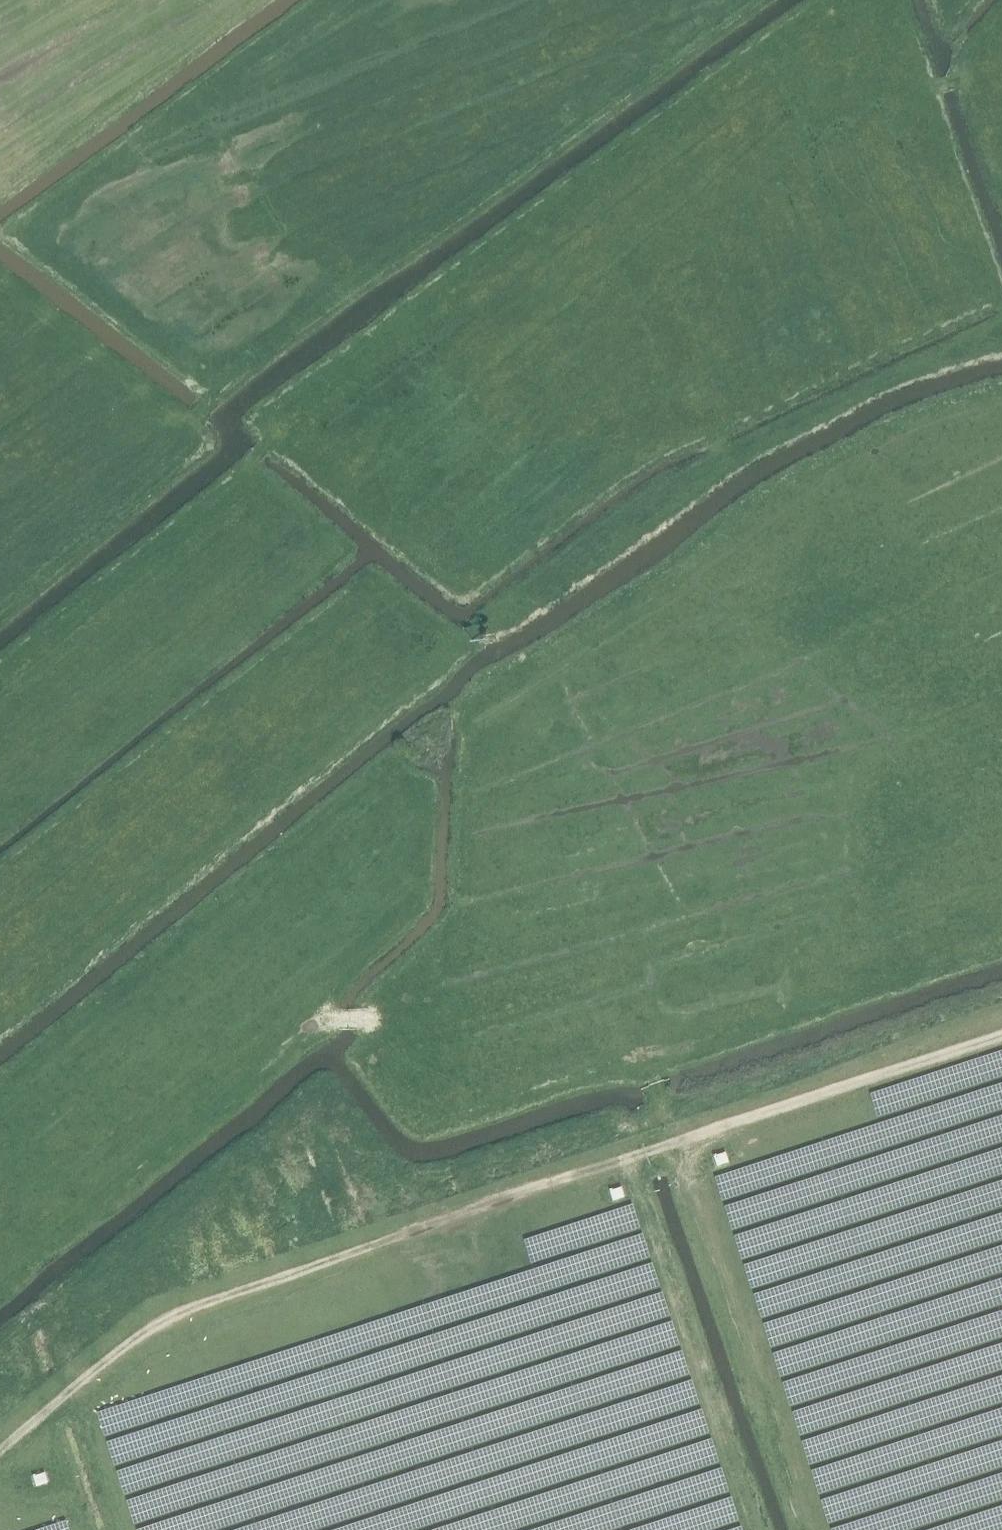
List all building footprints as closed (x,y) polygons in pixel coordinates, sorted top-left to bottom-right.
[(714,1157),(717,1166),(728,1163),(725,1153),(714,1157)] [(621,1188),(610,1192),(613,1201),(624,1197),(621,1188)]
